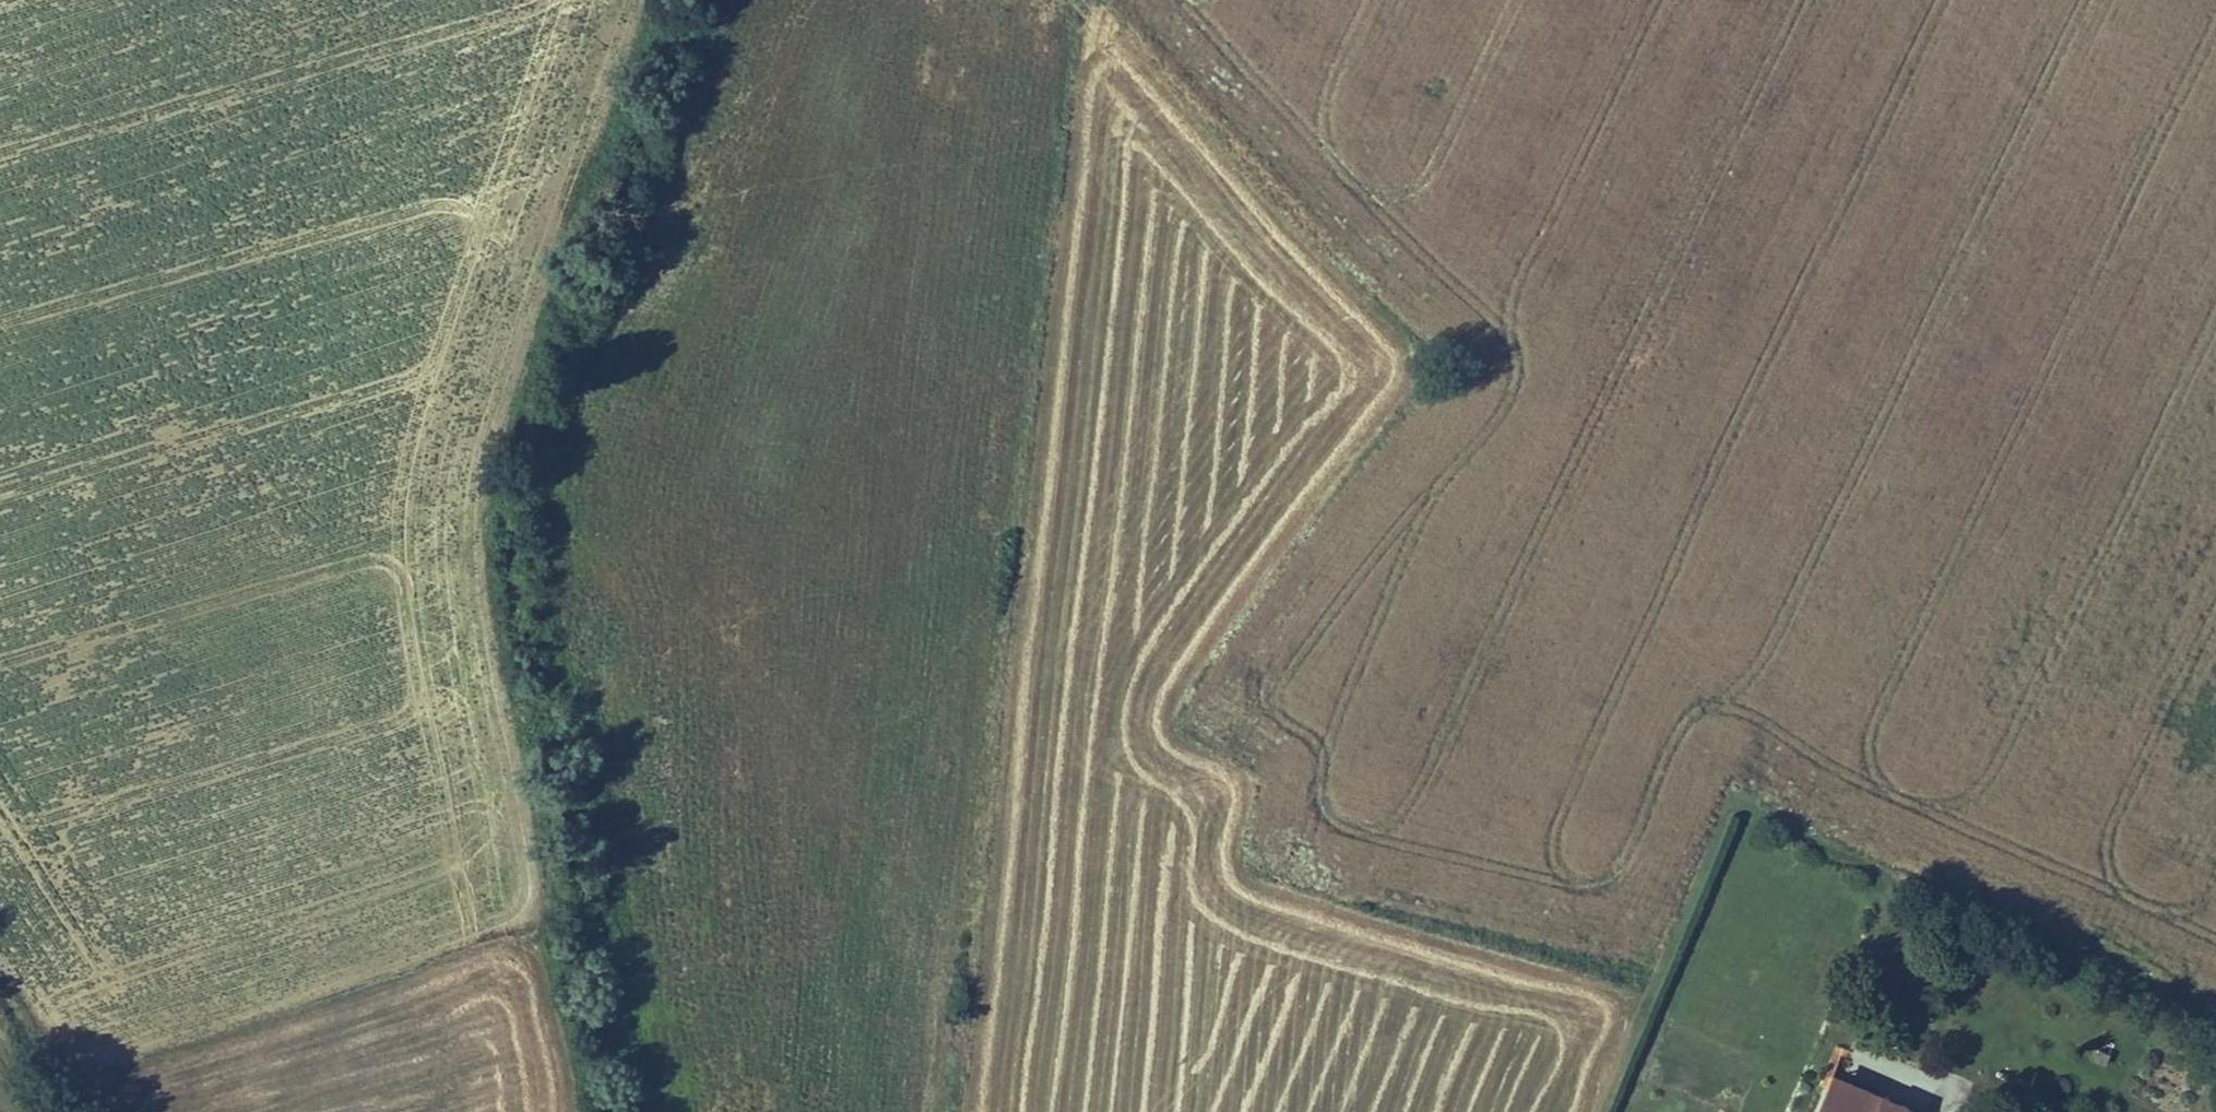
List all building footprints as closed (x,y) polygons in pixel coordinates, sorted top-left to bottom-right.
[(1825,1098),(1857,1111),(1859,1111),(1863,1103),(1829,1089),(1825,1098)] [(1825,1098),(1819,1111),(1857,1111),(1825,1098)] [(1863,1103),(1859,1111),(1884,1111),(1863,1103)]
